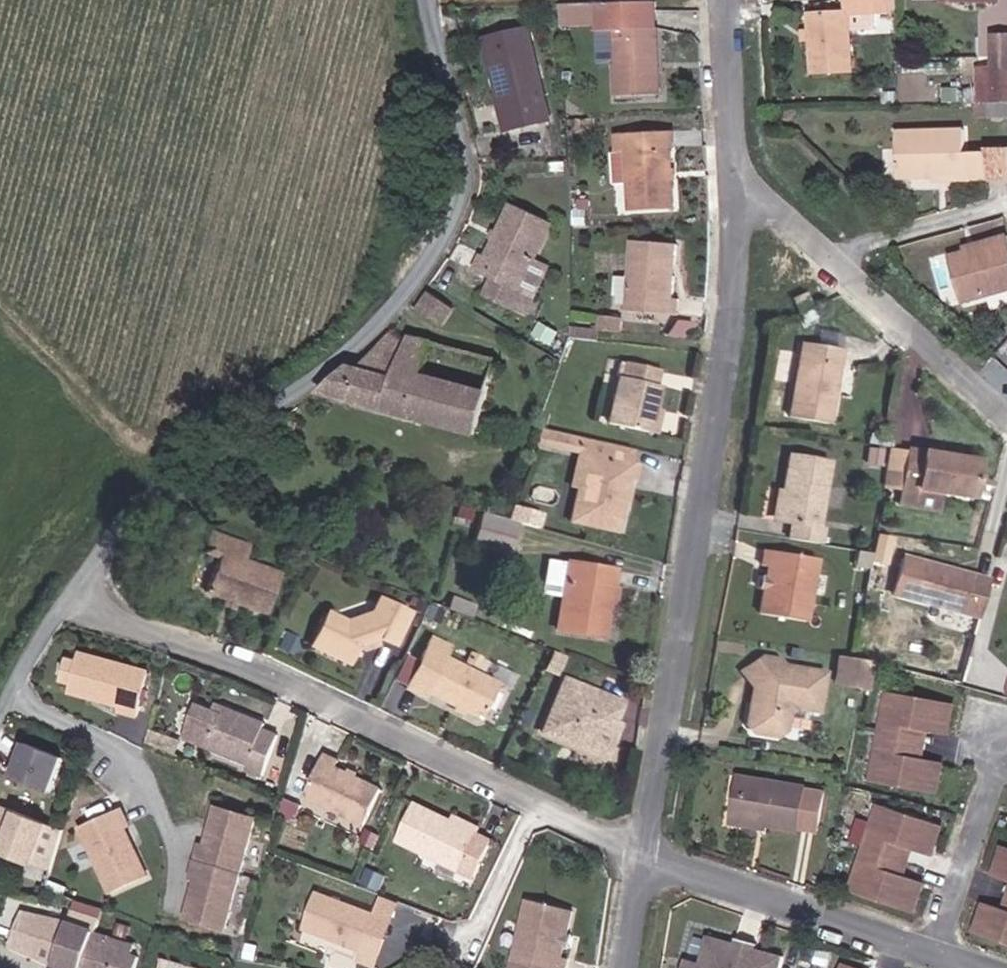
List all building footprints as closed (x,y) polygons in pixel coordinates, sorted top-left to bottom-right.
[(897,0),(849,0),(849,14),(897,11),(897,0)] [(657,2),(597,4),(597,23),(598,31),(615,32),(617,96),(661,95),(657,2)] [(597,4),(561,5),(562,23),(597,23),(597,4)] [(851,72),(849,14),(811,15),(814,74),(851,72)] [(539,99),(546,97),(529,30),(485,42),(501,107),(498,108),(504,130),(544,120),(539,99)] [(994,37),(994,67),(978,68),(979,103),(1006,102),(1006,37),(994,37)] [(551,119),(546,97),(539,99),(544,120),(551,119)] [(989,105),(989,118),(1006,118),(1006,104),(989,105)] [(989,118),(989,105),(975,105),(975,119),(989,118)] [(965,129),(898,130),(898,178),(965,177),(965,181),(986,180),(986,153),(965,153),(965,129)] [(671,133),(618,136),(619,153),(627,153),(630,210),(674,208),(671,133)] [(553,224),(513,204),(486,258),(483,257),(476,269),(498,280),(520,292),(528,275),(553,224)] [(587,211),(573,212),(574,228),(588,227),(587,211)] [(948,258),(961,303),(1006,290),(1006,238),(1006,237),(993,241),(994,245),(948,258)] [(679,245),(632,242),(627,310),(679,315),(680,300),(675,299),(679,245)] [(520,292),(498,280),(491,294),(528,312),(542,281),(528,275),(520,292)] [(454,309),(429,291),(419,307),(443,324),(454,309)] [(789,299),(795,314),(808,309),(802,293),(789,299)] [(600,318),(600,332),(617,334),(618,319),(600,318)] [(407,344),(391,332),(360,368),(351,365),(320,392),(476,435),(497,361),(409,337),(407,344)] [(836,354),(800,348),(789,421),(825,427),(836,354)] [(646,432),(651,410),(656,385),(653,385),(656,370),(624,363),(621,378),(617,378),(607,424),(646,432)] [(656,410),(651,410),(646,432),(651,433),(656,410)] [(578,439),(538,430),(533,444),(575,453),(578,439)] [(632,481),(635,466),(627,464),(630,450),(578,439),(575,453),(582,454),(575,487),(567,521),(614,532),(620,500),(623,489),(624,480),(632,481)] [(867,443),(865,462),(884,463),(886,444),(867,443)] [(913,488),(938,493),(966,498),(972,461),(903,449),(896,494),(911,497),(913,488)] [(575,487),(582,454),(575,453),(567,485),(575,487)] [(787,525),(785,540),(817,545),(820,530),(815,529),(826,461),(786,454),(780,491),(775,522),(787,525)] [(937,501),(938,493),(913,488),(911,497),(937,501)] [(768,521),(775,522),(780,491),(774,489),(768,521)] [(524,508),(511,506),(506,520),(515,523),(519,524),(524,508)] [(506,520),(480,513),(471,545),(507,555),(515,523),(506,520)] [(218,555),(217,561),(205,592),(221,599),(234,604),(262,614),(276,576),(241,563),(247,546),(208,531),(201,548),(218,555)] [(199,554),(217,561),(218,555),(201,548),(199,554)] [(762,576),(759,591),(755,614),(803,622),(814,560),(759,550),(756,565),(764,566),(762,576)] [(968,577),(900,559),(889,595),(959,613),(968,577)] [(604,613),(607,588),(610,571),(545,562),(539,596),(559,600),(554,629),(600,636),(604,613)] [(754,590),(759,591),(762,576),(757,575),(754,590)] [(614,589),(607,588),(604,613),(610,614),(614,589)] [(359,646),(376,640),(392,647),(408,612),(375,596),(368,612),(343,620),(325,612),(308,646),(347,666),(356,647),(359,646)] [(234,604),(221,599),(219,606),(232,611),(234,604)] [(377,645),(376,640),(359,646),(360,652),(377,645)] [(151,671),(84,650),(72,690),(122,705),(120,710),(137,716),(151,671)] [(869,686),(873,656),(838,651),(833,681),(869,686)] [(495,683),(442,658),(425,694),(477,719),(495,683)] [(754,705),(747,704),(743,724),(750,734),(772,738),(786,728),(780,715),(793,707),(814,711),(820,674),(777,666),(775,662),(760,659),(741,671),(749,686),(756,695),(754,705)] [(605,750),(613,732),(607,729),(609,722),(617,704),(560,681),(541,732),(589,751),(591,744),(605,750)] [(749,686),(747,704),(754,705),(756,695),(749,686)] [(942,762),(923,759),(908,757),(913,729),(927,732),(947,736),(953,705),(886,692),(869,782),(936,794),(942,762)] [(218,701),(215,710),(223,713),(226,705),(218,701)] [(223,713),(215,710),(198,702),(184,738),(249,765),(248,770),(262,777),(279,733),(265,727),(267,722),(226,705),(223,713)] [(607,729),(613,732),(616,725),(609,722),(607,729)] [(908,757),(923,759),(927,732),(913,729),(908,757)] [(177,743),(148,731),(144,744),(172,756),(177,743)] [(64,756),(21,736),(4,773),(47,793),(64,756)] [(602,758),(605,750),(591,744),(589,751),(602,758)] [(382,789),(359,776),(350,772),(339,766),(342,761),(326,753),(305,797),(364,826),(382,789)] [(350,772),(359,776),(360,773),(351,768),(350,772)] [(741,819),(748,780),(741,779),(734,824),(769,830),(769,824),(741,819)] [(808,790),(748,780),(741,819),(769,824),(800,830),(801,827),(817,831),(823,795),(807,792),(808,790)] [(492,841),(416,804),(397,841),(473,878),(492,841)] [(6,805),(0,821),(0,823),(5,825),(0,837),(0,849),(33,862),(49,823),(6,805)] [(923,883),(906,877),(890,872),(899,845),(915,851),(932,857),(942,827),(878,806),(849,892),(913,914),(923,883)] [(225,931),(257,819),(218,807),(206,846),(202,845),(192,880),(196,881),(184,920),(225,931)] [(130,828),(122,812),(82,834),(116,896),(152,876),(126,830),(130,828)] [(890,872),(906,877),(915,851),(899,845),(890,872)] [(1002,847),(993,877),(1006,882),(1006,849),(1002,847)] [(374,914),(316,892),(302,931),(358,952),(355,962),(370,967),(373,967),(383,940),(366,934),(374,914)] [(566,948),(569,934),(574,913),(526,900),(511,960),(526,964),(541,967),(567,967),(569,959),(563,958),(566,948)] [(379,902),(374,914),(366,934),(383,940),(395,909),(379,902)] [(1004,910),(984,903),(974,933),(1006,944),(1006,911),(1004,910)] [(70,912),(67,923),(22,912),(11,939),(0,936),(0,943),(54,965),(63,967),(82,967),(93,933),(97,922),(70,912)] [(82,967),(135,967),(139,956),(131,954),(134,945),(93,933),(82,967)] [(734,945),(708,937),(699,964),(685,960),(683,967),(782,967),(784,958),(756,951),(751,950),(749,955),(737,951),(738,946),(734,945)] [(735,940),(734,945),(738,946),(737,951),(749,955),(751,950),(756,951),(757,946),(735,940)] [(526,964),(511,960),(509,967),(525,967),(526,964)]
